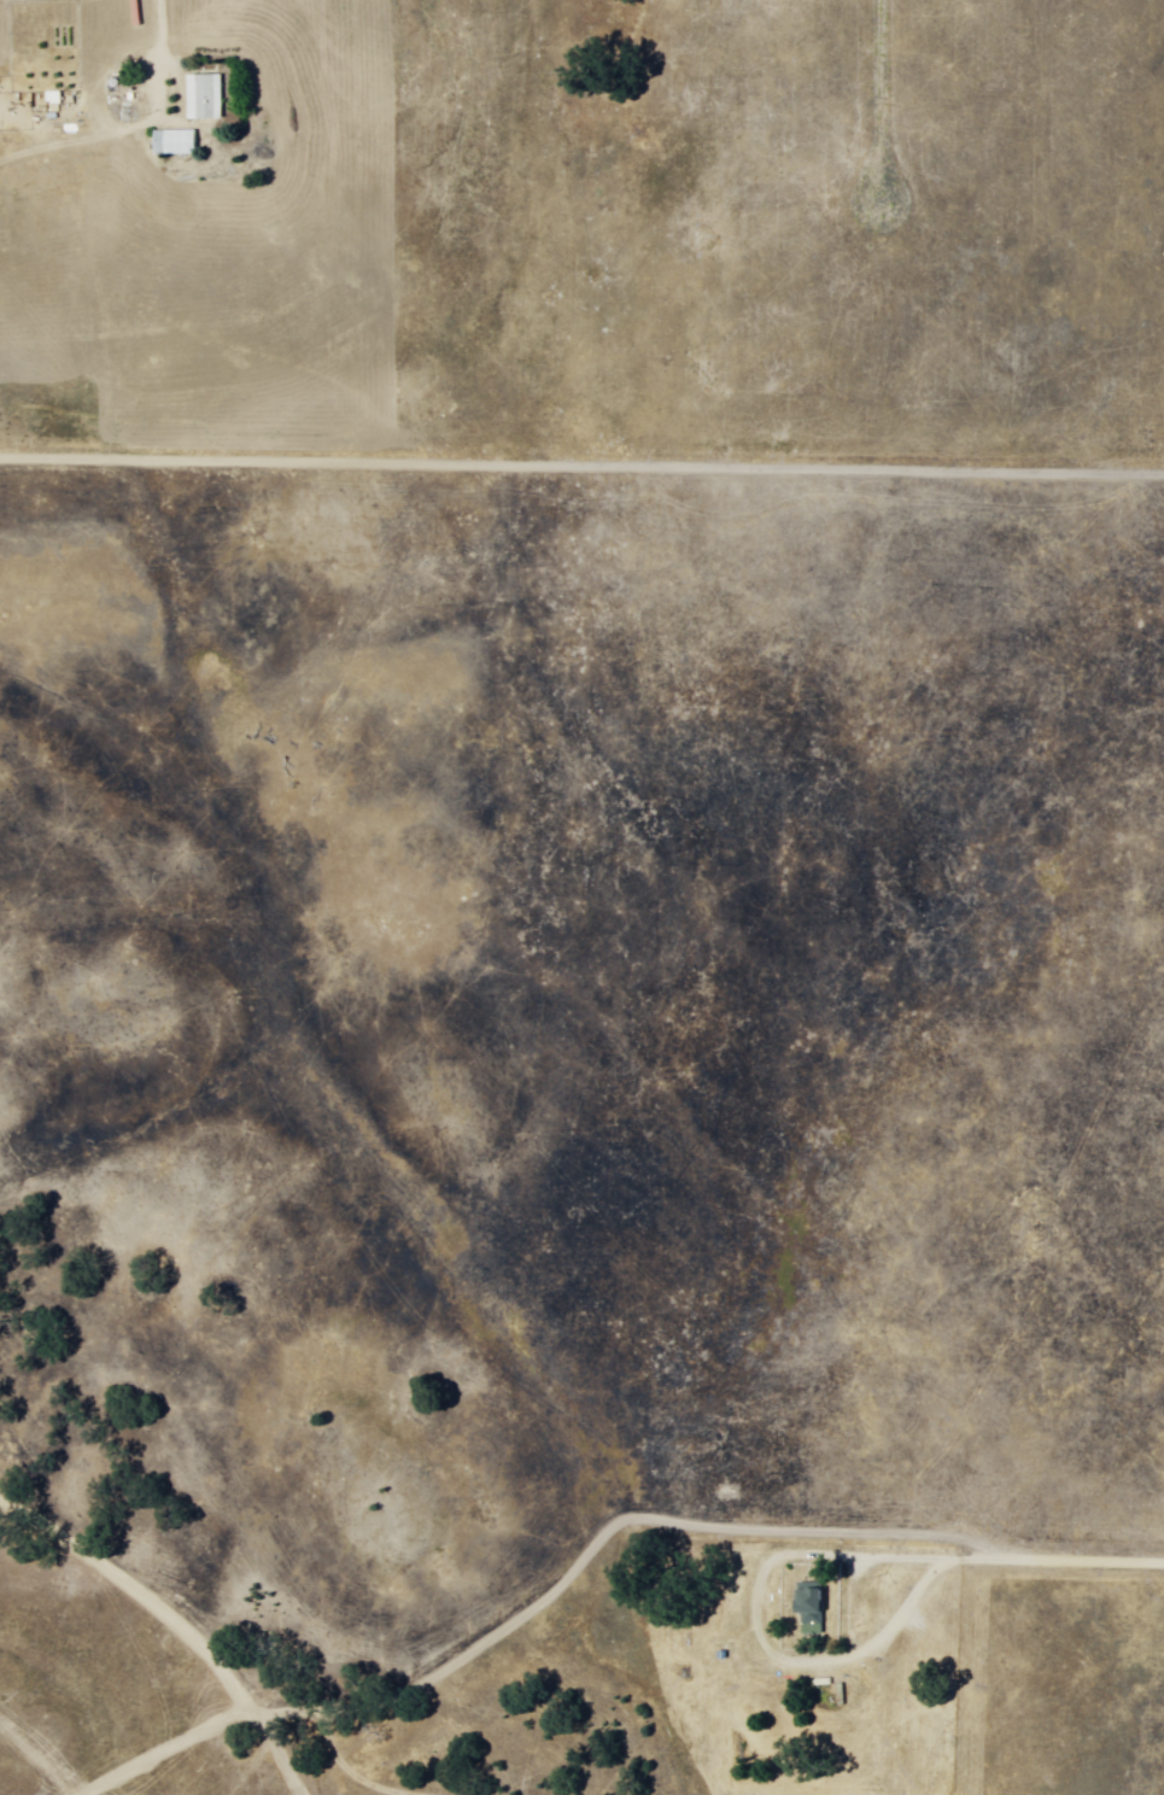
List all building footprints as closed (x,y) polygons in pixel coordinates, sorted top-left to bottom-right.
[(217,76),(180,76),(180,121),(217,121),(217,76)] [(191,157),(191,132),(147,132),(147,157),(191,157)] [(798,1615),(798,1636),(816,1636),(817,1585),(790,1585),(789,1615),(798,1615)]
